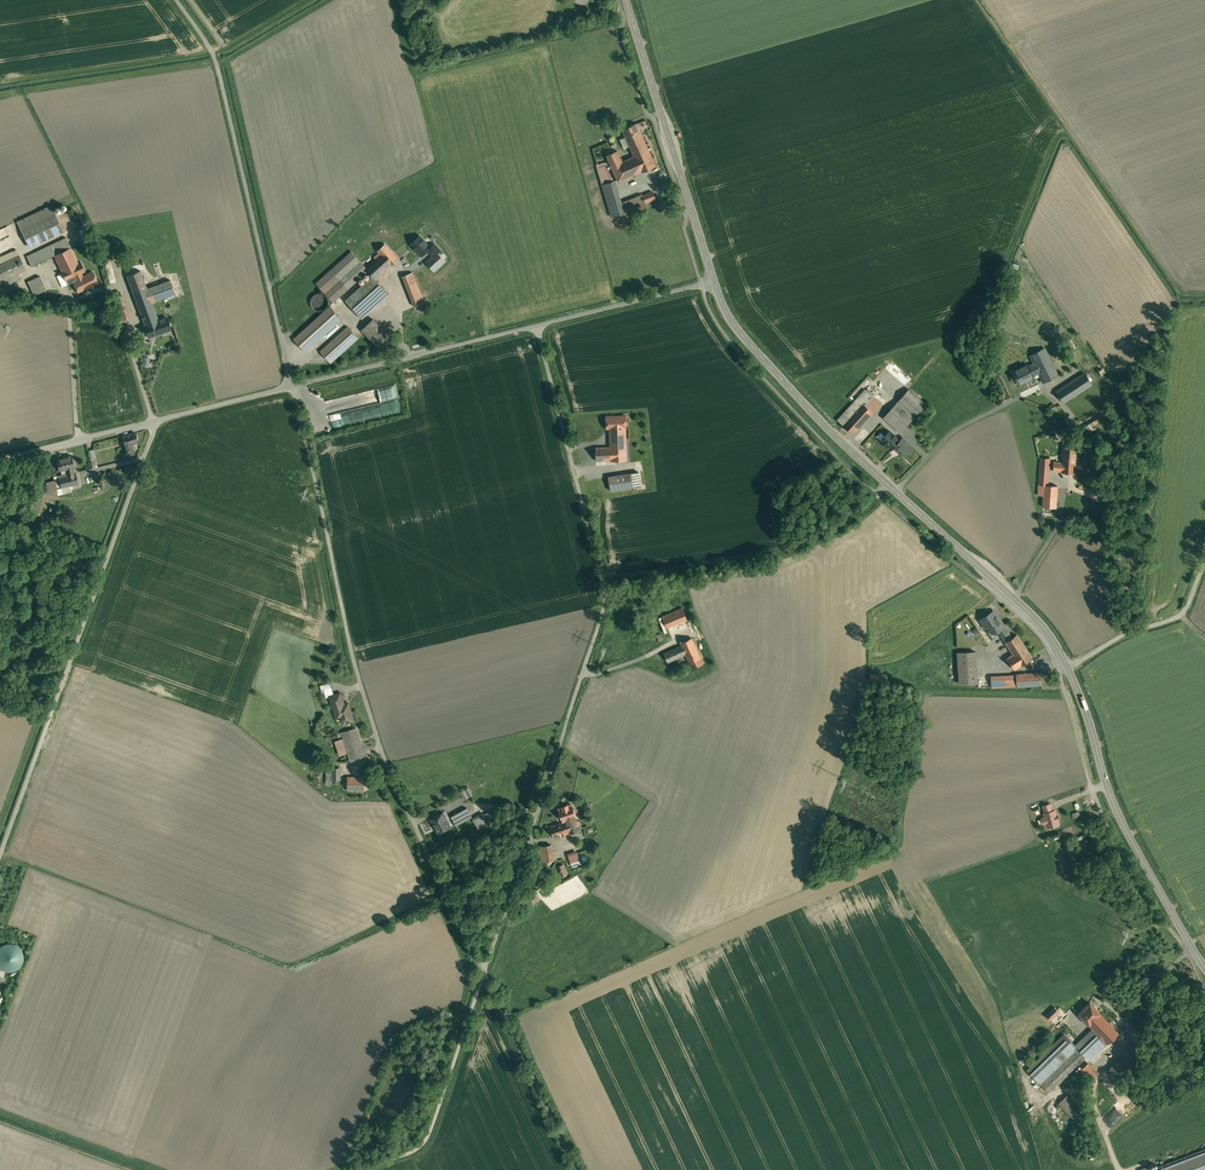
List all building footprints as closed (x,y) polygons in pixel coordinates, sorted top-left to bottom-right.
[(637,123),(622,129),(631,150),(646,144),(637,123)] [(656,165),(646,144),(631,150),(634,156),(641,172),(656,165)] [(634,156),(622,161),(617,150),(606,155),(619,182),(641,172),(634,156)] [(620,214),(606,163),(597,166),(611,216),(620,214)] [(663,183),(669,180),(665,171),(659,174),(663,183)] [(652,191),(643,195),(629,201),(631,208),(646,202),(655,199),(652,191)] [(51,206),(18,222),(30,247),(63,231),(55,214),(51,206)] [(0,229),(0,239),(10,236),(9,233),(14,232),(12,225),(0,229)] [(77,230),(84,248),(91,245),(84,227),(77,230)] [(384,229),(370,242),(379,253),(387,246),(386,244),(393,238),(384,229)] [(431,247),(420,236),(411,243),(415,247),(415,248),(422,255),(431,247)] [(78,263),(66,237),(27,256),(31,266),(54,256),(66,280),(75,276),(71,267),(78,263)] [(379,253),(374,257),(376,259),(366,268),(368,270),(373,275),(376,279),(399,259),(387,246),(379,253)] [(0,257),(0,279),(4,287),(21,279),(18,273),(26,269),(17,249),(0,257)] [(352,251),(317,283),(333,302),(368,270),(366,268),(352,251)] [(78,263),(71,267),(75,276),(77,279),(73,281),(78,292),(89,287),(93,285),(98,282),(93,272),(83,277),(81,273),(84,272),(82,267),(83,267),(81,262),(78,263)] [(146,288),(140,270),(126,275),(145,325),(157,320),(156,317),(157,316),(152,302),(174,293),(169,279),(146,288)] [(413,272),(406,275),(418,305),(425,302),(413,272)] [(376,279),(373,275),(346,300),(362,318),(389,294),(376,279)] [(40,276),(28,281),(34,295),(46,290),(40,276)] [(125,293),(112,297),(118,320),(131,316),(125,293)] [(319,293),(317,293),(316,294),(315,295),(314,295),(313,296),(312,297),(312,299),(311,300),(311,301),(311,302),(311,303),(311,304),(312,305),(312,307),(313,308),(315,309),(316,310),(317,311),(319,311),(320,311),(322,311),(323,310),(324,310),(326,309),(326,308),(327,307),(328,306),(328,305),(328,304),(329,303),(329,302),(329,301),(328,300),(328,299),(328,298),(327,297),(327,296),(326,295),(325,295),(324,294),(323,293),(321,293),(319,293)] [(330,306),(294,338),(306,351),(342,319),(330,306)] [(145,325),(144,325),(148,337),(171,328),(166,316),(157,320),(145,325)] [(394,342),(374,319),(362,329),(383,352),(394,342)] [(358,338),(348,326),(321,351),(331,362),(358,338)] [(1051,362),(1045,348),(1030,355),(1034,363),(1039,372),(1044,382),(1058,375),(1081,363),(1075,350),(1051,362)] [(145,355),(142,365),(147,366),(150,357),(145,355)] [(1028,364),(1013,371),(1019,383),(1034,376),(1033,375),(1039,372),(1034,363),(1028,365),(1028,364)] [(1077,378),(1057,391),(1063,401),(1084,389),(1077,378)] [(853,434),(873,412),(881,403),(871,394),(866,389),(858,398),(838,420),(843,425),(853,434)] [(926,404),(909,389),(897,402),(914,417),(926,404)] [(1057,406),(1043,393),(1040,397),(1054,409),(1057,406)] [(914,417),(897,402),(884,417),(901,432),(914,417)] [(627,414),(605,415),(606,429),(610,429),(611,446),(611,449),(627,448),(625,426),(628,426),(627,414)] [(882,423),(862,445),(880,461),(889,451),(885,447),(891,441),(895,436),(896,435),(882,423)] [(135,432),(123,436),(127,452),(129,455),(134,454),(131,444),(138,442),(135,432)] [(914,448),(902,437),(900,440),(895,436),(891,440),(896,444),(894,447),(906,457),(914,448)] [(611,446),(596,447),(597,460),(612,459),(611,449),(611,446)] [(1075,472),(1076,462),(1077,447),(1064,446),(1063,461),(1054,460),(1053,470),(1075,472)] [(627,448),(611,449),(612,459),(612,460),(627,459),(627,448)] [(89,451),(91,459),(93,468),(97,467),(93,449),(89,451)] [(71,455),(65,457),(66,458),(57,460),(60,470),(66,468),(68,475),(74,474),(72,467),(74,466),(71,455)] [(1039,495),(1043,495),(1043,506),(1056,507),(1057,485),(1049,485),(1050,458),(1041,457),(1039,495)] [(68,475),(59,477),(59,478),(61,487),(78,482),(76,473),(68,475)] [(640,473),(609,478),(611,491),(642,486),(640,473)] [(683,607),(662,616),(667,627),(687,619),(683,607)] [(993,611),(980,619),(984,625),(987,623),(994,634),(998,631),(1004,626),(1005,626),(1002,622),(1000,622),(998,619),(999,617),(998,616),(996,615),(993,611)] [(1008,631),(1004,626),(998,631),(1005,642),(1017,634),(1012,637),(1008,630),(1008,631)] [(1017,634),(1005,642),(1013,653),(1007,657),(1015,669),(1033,658),(1017,634)] [(692,638),(681,642),(682,645),(685,653),(696,648),(692,638)] [(682,645),(663,653),(667,662),(686,654),(685,653),(682,645)] [(696,648),(685,653),(686,654),(691,668),(704,663),(701,656),(700,657),(696,648)] [(989,682),(987,651),(958,653),(960,684),(989,682)] [(991,687),(1017,686),(1041,684),(1040,672),(1016,674),(1016,678),(991,679),(991,687)] [(871,681),(886,681),(886,673),(871,673),(871,681)] [(355,720),(349,702),(344,704),(340,692),(329,696),(335,714),(340,713),(342,718),(340,718),(340,719),(342,719),(343,723),(342,723),(342,724),(355,720)] [(356,727),(337,733),(338,736),(343,735),(351,761),(366,756),(356,727)] [(366,777),(348,777),(348,789),(366,789),(366,777)] [(460,791),(464,799),(474,795),(470,787),(460,791)] [(571,803),(558,808),(563,821),(576,817),(576,816),(574,811),(576,811),(575,808),(573,808),(571,803)] [(1050,803),(1043,805),(1045,812),(1052,810),(1050,803)] [(467,807),(451,816),(456,825),(472,816),(467,807)] [(1045,812),(1044,812),(1045,817),(1042,818),(1043,823),(1047,822),(1048,827),(1059,824),(1057,819),(1059,818),(1057,814),(1056,815),(1055,810),(1052,810),(1045,812)] [(443,811),(432,817),(438,828),(436,829),(439,834),(452,827),(443,811)] [(490,811),(474,820),(478,828),(484,824),(486,827),(490,825),(488,821),(493,818),(490,811)] [(563,821),(550,825),(554,837),(570,831),(570,832),(580,829),(576,817),(563,821)] [(548,844),(541,846),(544,861),(551,860),(548,844)] [(577,852),(569,855),(571,862),(580,859),(577,852)] [(563,864),(558,865),(562,874),(567,872),(563,864)] [(537,891),(530,893),(533,900),(539,898),(537,891)] [(4,970),(9,971),(14,971),(18,968),(22,965),(24,960),(24,955),(23,951),(20,947),(15,944),(11,943),(6,943),(2,945),(0,947),(0,967),(0,968),(4,970)] [(1090,1001),(1078,1013),(1089,1024),(1100,1013),(1101,1012),(1090,1001)] [(1055,1006),(1046,1015),(1050,1019),(1059,1011),(1055,1006)] [(1100,1013),(1089,1024),(1093,1028),(1107,1042),(1108,1043),(1119,1032),(1100,1013)] [(1075,1045),(1078,1048),(1041,1084),(1049,1092),(1086,1056),(1089,1059),(1107,1042),(1093,1028),(1075,1045)] [(1064,1034),(1027,1069),(1041,1084),(1078,1048),(1075,1045),(1064,1034)] [(1141,1038),(1107,1070),(1117,1080),(1151,1048),(1141,1038)] [(1096,1075),(1086,1064),(1080,1069),(1091,1080),(1096,1075)] [(1089,1116),(1068,1094),(1059,1102),(1080,1124),(1089,1116)] [(1129,1095),(1119,1104),(1127,1113),(1137,1105),(1129,1095)] [(1145,1169),(1204,1169),(1204,1148),(1145,1169)]
